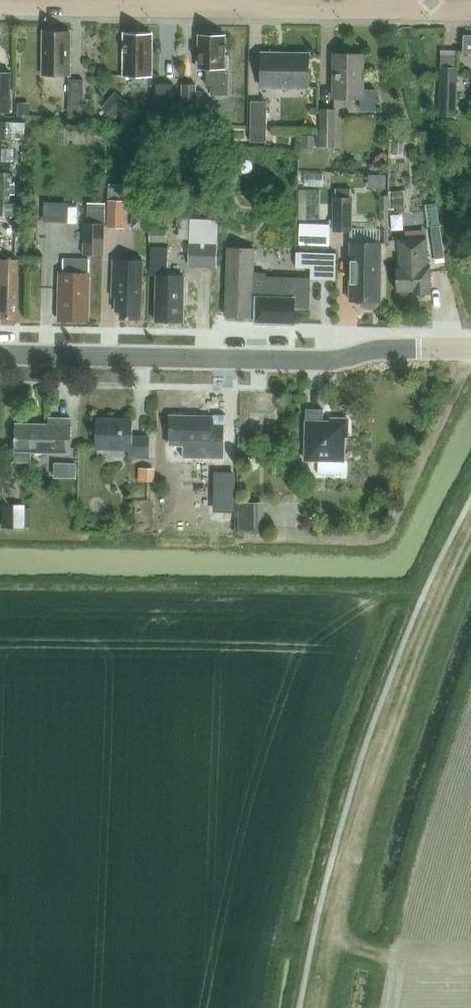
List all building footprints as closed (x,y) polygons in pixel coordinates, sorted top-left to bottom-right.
[(70,75),(70,31),(44,31),(44,75),(70,75)] [(151,76),(151,35),(126,34),(125,76),(151,76)] [(229,93),(229,69),(229,55),(227,55),(227,44),(225,44),(225,36),(200,36),(200,69),(208,69),(208,86),(212,86),(212,93),(229,93)] [(310,88),(310,54),(262,53),(262,87),(310,88)] [(376,110),(376,90),(364,89),(364,54),(334,53),(334,97),(361,98),(361,109),(376,110)] [(457,117),(459,69),(442,68),(440,117),(457,117)] [(84,104),(84,80),(70,80),(69,104),(69,119),(84,119),(84,104)] [(183,114),(196,114),(196,85),(183,85),(183,114)] [(114,92),(101,109),(113,119),(127,103),(114,92)] [(267,125),(267,101),(251,101),(251,142),(267,142),(267,125)] [(18,102),(18,116),(30,116),(31,103),(18,102)] [(336,128),(336,108),(322,107),(322,129),(318,129),(318,144),(335,144),(336,128)] [(10,141),(10,122),(0,122),(0,141),(10,141)] [(210,151),(211,134),(198,134),(197,151),(210,151)] [(302,135),(302,148),(315,148),(315,135),(302,135)] [(394,140),(394,154),(404,154),(405,140),(394,140)] [(11,173),(11,161),(0,160),(0,172),(11,173)] [(11,216),(12,173),(0,173),(0,215),(11,216)] [(126,194),(126,184),(109,183),(109,194),(109,199),(126,200),(126,194)] [(402,191),(393,192),(394,200),(402,200),(402,191)] [(335,198),(334,198),(333,233),(352,234),(353,199),(351,199),(335,198)] [(127,200),(109,200),(108,228),(126,228),(127,200)] [(394,208),(405,208),(405,200),(402,200),(394,200),(394,208)] [(88,223),(107,223),(107,204),(89,203),(88,223)] [(439,207),(427,208),(428,225),(440,224),(439,207)] [(133,212),(132,229),(149,229),(150,213),(133,212)] [(218,243),(219,221),(191,220),(191,242),(190,242),(189,263),(217,264),(218,243)] [(107,223),(88,223),(85,223),(85,255),(106,255),(107,223)] [(331,224),(300,223),(299,244),(330,246),(331,224)] [(150,228),(150,242),(167,242),(167,229),(150,228)] [(414,294),(432,293),(430,266),(428,266),(427,238),(401,239),(398,239),(400,267),(397,268),(398,291),(414,290),(414,294)] [(389,241),(390,250),(398,250),(397,240),(389,241)] [(351,243),(351,301),(361,301),(361,303),(363,306),(366,308),(374,308),(378,307),(380,303),(380,301),(382,301),(382,243),(351,243)] [(183,322),(185,276),(168,276),(168,248),(152,247),(151,275),(157,275),(156,321),(183,322)] [(269,274),(269,262),(255,262),(255,249),(229,248),(226,316),(252,317),(252,316),(256,316),(256,323),(295,324),(296,308),(311,309),(312,278),(267,277),(267,274),(269,274)] [(296,252),(296,267),(312,267),(312,278),(336,279),(336,253),(296,252)] [(1,312),(1,318),(18,318),(19,260),(0,259),(0,312),(1,312)] [(61,272),(60,319),(89,320),(90,260),(64,260),(64,272),(61,272)] [(114,260),(113,297),(116,297),(116,311),(121,312),(121,318),(141,319),(143,261),(114,260)] [(324,421),(324,409),(307,409),(306,460),(320,460),(319,473),(343,474),(344,461),(345,461),(345,436),(349,436),(349,418),(331,418),(331,422),(324,421)] [(224,449),(224,426),(212,426),(213,416),(171,416),(170,445),(212,445),(212,449),(224,449)] [(71,453),(72,419),(48,419),(48,424),(16,424),(15,461),(32,462),(32,452),(71,453)] [(149,458),(150,438),(132,437),(133,420),(97,420),(96,448),(129,448),(129,457),(149,458)] [(76,477),(76,463),(55,463),(55,477),(76,477)] [(141,467),(140,480),(156,480),(156,468),(141,467)] [(236,510),(236,498),(234,498),(217,498),(217,510),(236,510)] [(239,502),(238,532),(264,532),(265,502),(239,502)] [(27,508),(27,504),(4,505),(4,527),(32,527),(32,508),(27,508)]
